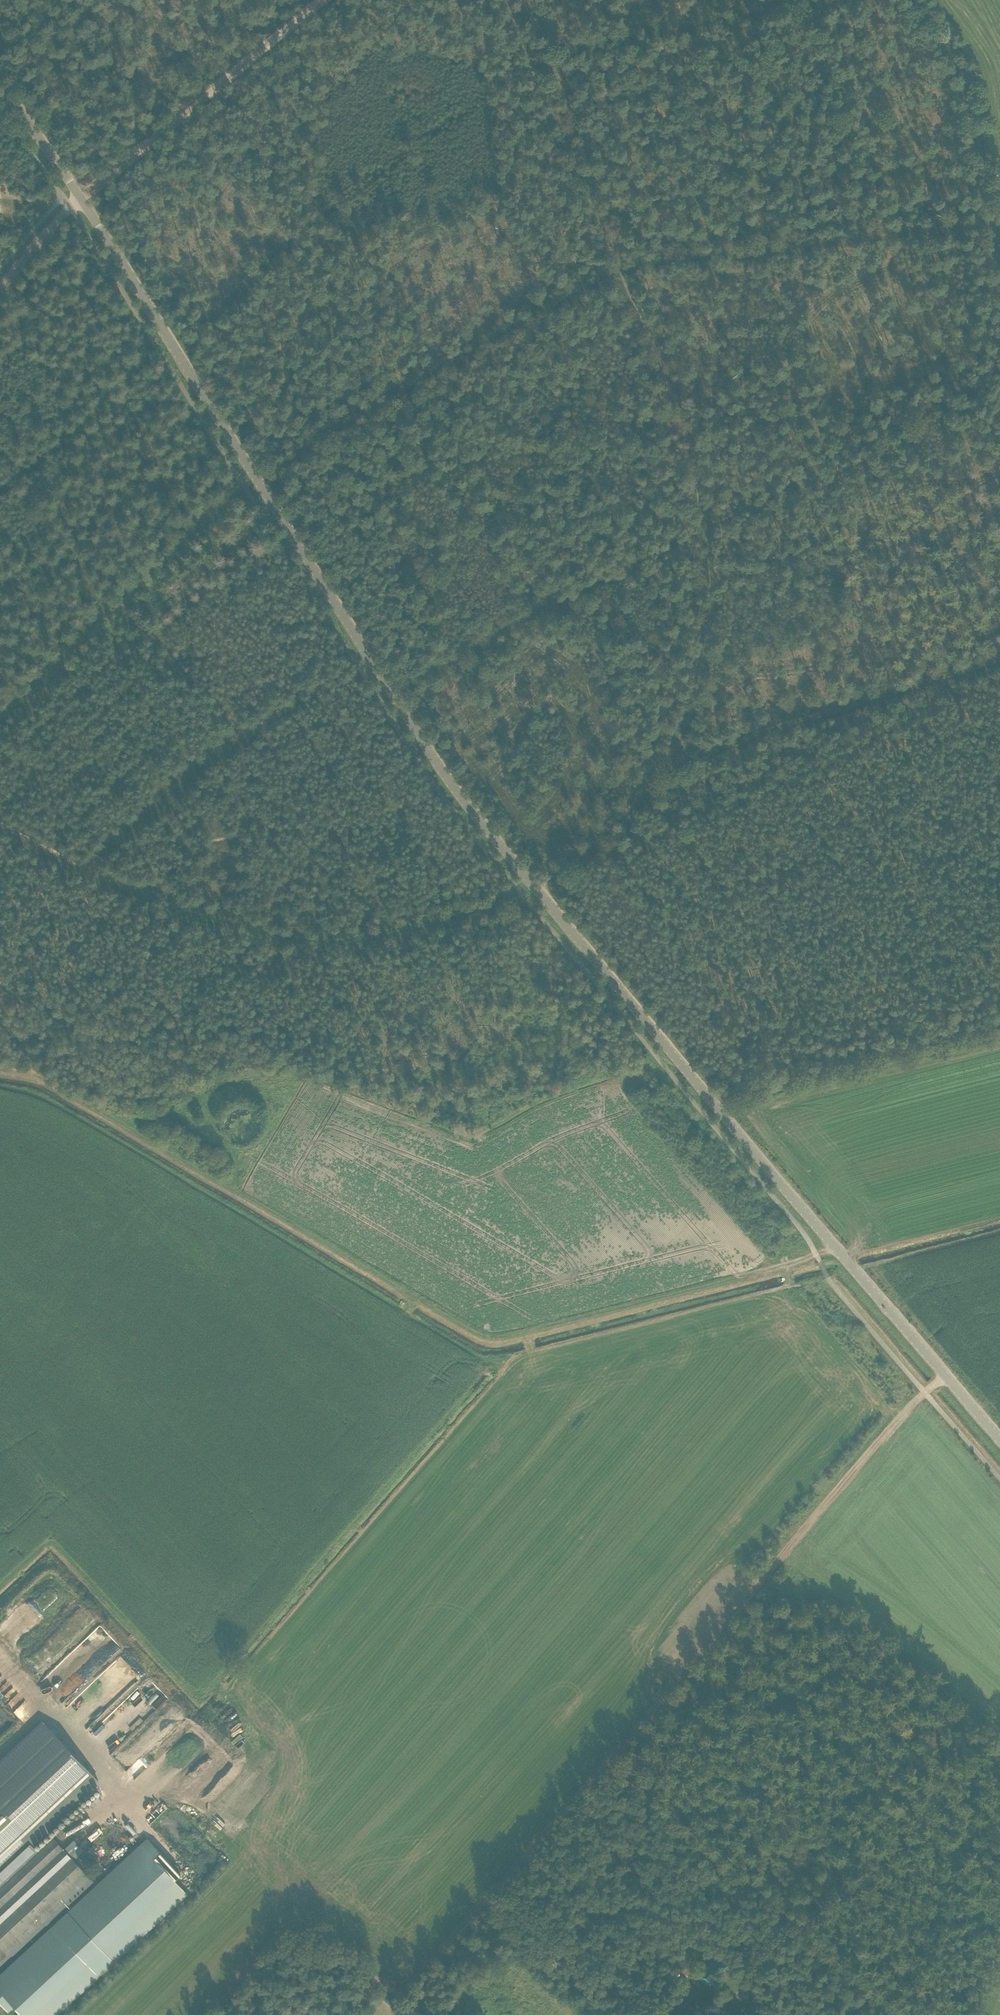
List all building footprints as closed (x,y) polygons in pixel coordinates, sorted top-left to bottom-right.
[(5,1703),(17,1693),(0,1671),(0,1697),(5,1703)] [(40,1853),(34,1846),(99,1785),(41,1724),(0,1763),(0,1891),(40,1853)] [(99,1885),(93,1878),(57,1838),(56,1839),(40,1853),(0,1891),(0,1978),(99,1885)] [(186,1897),(174,1883),(180,1878),(145,1841),(99,1885),(0,1978),(0,2004),(10,2014),(15,2008),(22,2014),(61,2014),(186,1897)]
